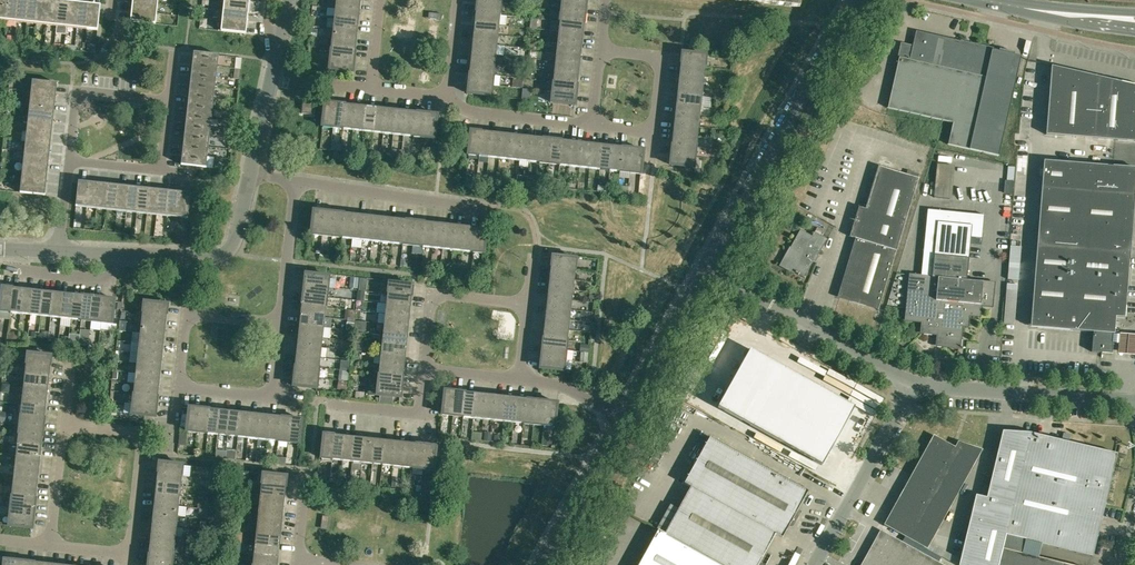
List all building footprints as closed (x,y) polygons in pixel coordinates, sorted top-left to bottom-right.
[(5,20),(15,21),(18,0),(7,0),(5,20)] [(28,0),(18,0),(15,21),(25,22),(28,0)] [(25,22),(36,23),(38,0),(28,0),(25,22)] [(36,23),(46,25),(49,0),(38,0),(36,23)] [(46,25),(56,26),(59,1),(53,0),(49,0),(46,25)] [(133,0),(132,10),(157,13),(158,3),(133,0)] [(227,0),(225,0),(224,10),(248,13),(249,2),(227,0)] [(335,8),(360,11),(361,0),(358,0),(336,0),(335,8)] [(69,2),(59,1),(56,26),(66,27),(69,2)] [(585,14),(587,4),(562,1),(561,11),(585,14)] [(69,2),(66,27),(76,28),(79,3),(69,2)] [(476,12),(500,15),(501,5),(477,2),(476,12)] [(90,4),(79,3),(76,28),(87,29),(90,4)] [(101,5),(90,4),(87,29),(98,30),(101,5)] [(359,21),(360,11),(335,8),(334,18),(359,21)] [(156,24),(157,13),(132,10),(131,21),(156,24)] [(224,10),(223,20),(247,23),(248,13),(224,10)] [(584,24),(585,14),(561,11),(560,21),(584,24)] [(499,25),(500,15),(476,12),(475,22),(499,25)] [(334,18),(333,28),(358,31),(359,21),(334,18)] [(246,33),(247,23),(223,20),(221,31),(246,33)] [(583,34),(584,24),(560,21),(559,31),(583,34)] [(498,34),(499,25),(475,22),(473,32),(498,34)] [(357,41),(358,31),(333,28),(332,38),(357,41)] [(559,31),(557,41),(582,44),(583,34),(559,31)] [(993,49),(916,31),(913,45),(902,43),(897,63),(898,63),(887,108),(953,123),(948,144),(998,156),(1021,56),(993,50),(993,49)] [(473,32),(472,42),(497,45),(498,34),(473,32)] [(332,38),(331,49),(355,51),(357,41),(332,38)] [(581,54),(582,44),(557,41),(556,52),(581,54)] [(496,55),(497,45),(472,42),(471,52),(496,55)] [(331,49),(330,59),(354,62),(355,51),(331,49)] [(193,63),(217,66),(218,55),(194,52),(193,63)] [(471,52),(470,62),(495,65),(496,55),(471,52)] [(556,52),(555,62),(580,65),(581,54),(556,52)] [(681,53),(680,64),(705,66),(706,55),(681,53)] [(353,72),(354,62),(330,59),(328,69),(353,72)] [(493,75),(495,65),(470,62),(469,73),(493,75)] [(579,75),(580,65),(555,62),(554,72),(579,75)] [(216,76),(217,66),(193,63),(192,73),(216,76)] [(857,69),(868,75),(871,69),(860,63),(857,69)] [(680,64),(679,74),(704,77),(705,66),(680,64)] [(1134,142),(1134,85),(1121,82),(1051,66),(1046,134),(1117,140),(1134,142)] [(856,71),(845,91),(855,97),(866,77),(856,71)] [(553,82),(577,85),(579,75),(554,72),(553,82)] [(215,86),(216,76),(192,73),(190,83),(215,86)] [(492,86),(493,75),(469,73),(468,83),(492,86)] [(679,74),(678,84),(703,87),(704,77),(679,74)] [(33,81),(32,91),(56,94),(58,83),(33,81)] [(577,85),(553,82),(548,82),(547,92),(552,92),(576,95),(577,85)] [(214,96),(215,86),(190,83),(189,93),(214,96)] [(491,96),(492,86),(468,83),(467,93),(491,96)] [(702,97),(702,96),(703,87),(678,84),(677,94),(702,97)] [(55,104),(56,94),(32,91),(30,101),(55,104)] [(552,92),(550,102),(575,105),(576,95),(552,92)] [(189,93),(188,103),(213,106),(214,96),(189,93)] [(677,94),(676,104),(701,107),(702,97),(677,94)] [(54,114),(55,104),(30,101),(29,112),(54,114)] [(313,114),(314,103),(303,102),(302,113),(313,114)] [(333,128),(335,103),(325,102),(323,126),(333,128)] [(212,116),(213,106),(188,103),(187,113),(212,116)] [(333,128),(343,129),(346,104),(335,103),(333,128)] [(356,105),(346,104),(343,129),(353,130),(356,105)] [(676,104),(675,114),(699,117),(701,107),(676,104)] [(353,130),(363,131),(366,107),(356,105),(353,130)] [(376,108),(366,107),(363,131),(373,132),(376,108)] [(373,132),(383,133),(386,109),(376,108),(373,132)] [(396,110),(386,109),(383,133),(394,134),(396,110)] [(394,134),(404,136),(406,111),(396,110),(394,134)] [(404,136),(414,137),(417,112),(406,111),(404,136)] [(28,122),(53,124),(54,114),(29,112),(28,122)] [(414,137),(424,138),(427,114),(417,112),(414,137)] [(211,126),(212,116),(187,113),(186,123),(211,126)] [(424,138),(434,139),(437,115),(427,114),(424,138)] [(675,114),(673,124),(698,127),(699,117),(675,114)] [(52,134),(53,124),(28,122),(27,132),(52,134)] [(185,133),(209,136),(211,126),(186,123),(185,133)] [(698,127),(673,124),(672,134),(697,137),(698,127)] [(468,155),(478,156),(481,131),(471,130),(468,155)] [(491,132),(481,131),(478,156),(488,157),(491,132)] [(27,132),(26,142),(51,144),(52,134),(27,132)] [(491,132),(488,157),(498,158),(501,134),(491,132)] [(208,146),(209,136),(185,133),(184,143),(208,146)] [(511,135),(501,134),(498,158),(509,159),(511,135)] [(672,134),(671,144),(696,147),(697,137),(672,134)] [(521,136),(511,135),(509,159),(519,160),(521,136)] [(531,137),(521,136),(519,160),(529,161),(531,137)] [(539,163),(542,138),(531,137),(529,161),(539,163)] [(552,139),(542,138),(539,163),(549,164),(552,139)] [(562,140),(552,139),(549,164),(559,165),(562,140)] [(562,140),(559,165),(569,166),(572,141),(562,140)] [(582,143),(572,141),(569,166),(579,167),(582,143)] [(50,154),(51,144),(26,142),(25,152),(50,154)] [(208,146),(184,143),(183,153),(207,156),(208,146)] [(592,144),(582,143),(579,167),(590,168),(592,144)] [(600,169),(602,145),(592,144),(590,168),(600,169)] [(671,144),(670,154),(695,157),(696,147),(671,144)] [(613,146),(602,145),(600,169),(610,170),(613,146)] [(620,172),(623,147),(613,146),(610,170),(620,172)] [(633,148),(623,147),(620,172),(630,173),(633,148)] [(643,149),(633,148),(630,173),(640,174),(643,149)] [(24,162),(49,165),(50,154),(25,152),(24,162)] [(206,167),(207,156),(183,153),(181,164),(206,167)] [(694,168),(695,157),(670,154),(669,165),(694,168)] [(1133,211),(1134,191),(1134,168),(1115,166),(1044,161),(1041,187),(1124,194),(1123,210),(1133,211)] [(48,175),(49,165),(24,162),(23,172),(48,175)] [(1008,166),(1006,180),(1013,181),(1015,167),(1008,166)] [(918,179),(917,178),(919,174),(908,171),(907,175),(879,167),(866,209),(858,207),(849,236),(857,239),(840,296),(879,308),(918,179)] [(23,172),(22,182),(46,185),(48,175),(23,172)] [(477,175),(476,182),(485,184),(486,176),(477,175)] [(1005,180),(1003,193),(1012,194),(1013,181),(1006,180),(1005,180)] [(76,206),(87,207),(89,182),(79,181),(76,206)] [(45,195),(46,185),(22,182),(20,193),(43,195),(45,195)] [(100,183),(89,182),(87,207),(97,208),(100,183)] [(97,208),(107,209),(110,184),(100,183),(97,208)] [(107,209),(117,211),(120,186),(110,184),(107,209)] [(935,184),(934,197),(950,198),(951,186),(935,184)] [(130,187),(120,186),(117,211),(127,212),(130,187)] [(127,212),(137,213),(140,188),(130,187),(127,212)] [(1132,221),(1133,211),(1123,210),(1124,194),(1041,187),(1037,246),(1130,253),(1133,221),(1132,221)] [(150,189),(140,188),(137,213),(147,214),(150,189)] [(147,214),(157,215),(160,190),(150,189),(147,214)] [(167,216),(170,191),(160,190),(157,215),(167,216)] [(167,216),(177,217),(180,192),(170,191),(167,216)] [(177,217),(188,218),(191,193),(180,192),(177,217)] [(927,209),(926,221),(937,223),(932,277),(910,275),(906,320),(922,321),(921,332),(938,334),(937,345),(959,347),(961,325),(967,326),(968,315),(979,316),(980,305),(991,306),(994,283),(966,280),(970,244),(981,245),(984,215),(927,209)] [(321,236),(324,211),(314,210),(311,234),(321,236)] [(334,212),(324,211),(321,236),(331,237),(334,212)] [(344,213),(334,212),(331,237),(341,238),(344,213)] [(341,238),(351,239),(354,214),(344,213),(341,238)] [(364,215),(354,214),(351,239),(362,240),(364,215)] [(364,215),(362,240),(372,241),(374,216),(364,215)] [(385,218),(374,216),(372,241),(382,242),(385,218)] [(385,218),(382,242),(392,243),(395,219),(385,218)] [(405,220),(395,219),(392,243),(402,244),(405,220)] [(412,246),(415,221),(405,220),(402,244),(412,246)] [(425,222),(415,221),(412,246),(422,247),(425,222)] [(433,248),(435,223),(425,222),(422,247),(433,248)] [(445,224),(435,223),(433,248),(443,249),(445,224)] [(456,225),(445,224),(443,249),(453,250),(456,225)] [(463,251),(466,227),(456,225),(453,250),(463,251)] [(476,228),(466,227),(463,251),(473,252),(476,228)] [(486,229),(476,228),(473,252),(483,253),(486,229)] [(800,229),(787,253),(795,257),(788,269),(804,278),(813,260),(816,255),(818,256),(827,239),(821,235),(814,232),(812,236),(800,229)] [(1070,330),(1093,332),(1094,322),(1115,323),(1116,317),(1125,318),(1130,253),(1037,246),(1030,327),(1037,327),(1037,328),(1070,330)] [(552,256),(551,266),(575,269),(576,259),(552,256)] [(1018,280),(1019,263),(1009,262),(1007,280),(1018,280)] [(574,279),(575,269),(551,266),(549,276),(574,279)] [(304,284),(328,286),(329,276),(305,274),(304,284)] [(574,279),(549,276),(548,287),(573,289),(574,279)] [(358,289),(365,290),(366,280),(359,279),(358,289)] [(388,283),(387,293),(412,295),(413,285),(388,283)] [(327,297),(328,286),(304,284),(302,294),(327,297)] [(11,312),(13,288),(3,287),(0,310),(0,311),(11,312)] [(572,300),(573,289),(548,287),(547,297),(572,300)] [(23,289),(13,288),(11,312),(21,313),(23,289)] [(21,313),(31,315),(33,290),(23,289),(21,313)] [(44,291),(33,290),(31,315),(41,316),(44,291)] [(356,300),(364,301),(365,291),(358,290),(356,300)] [(41,316),(51,317),(54,292),(44,291),(41,316)] [(64,293),(54,292),(51,317),(61,318),(64,293)] [(71,319),(74,294),(64,293),(61,318),(71,319)] [(411,306),(412,295),(387,293),(386,304),(411,306)] [(84,296),(74,294),(71,319),(81,320),(84,296)] [(326,307),(327,297),(302,294),(301,304),(326,307)] [(81,320),(91,321),(94,297),(84,296),(81,320)] [(104,298),(94,297),(91,321),(101,322),(104,298)] [(547,297),(546,307),(571,310),(572,300),(547,297)] [(101,322),(112,323),(115,299),(104,298),(101,322)] [(144,302),(143,312),(167,315),(169,305),(144,302)] [(300,314),(325,317),(326,307),(301,304),(300,314)] [(386,304),(385,313),(410,316),(411,306),(386,304)] [(570,320),(571,310),(546,307),(545,317),(570,320)] [(356,310),(346,309),(345,320),(355,320),(356,310)] [(166,325),(167,315),(143,312),(142,322),(166,325)] [(581,312),(580,321),(589,321),(590,313),(581,312)] [(410,316),(385,313),(384,323),(409,326),(410,316)] [(324,327),(325,317),(300,314),(299,324),(324,327)] [(569,330),(570,320),(545,317),(544,327),(569,330)] [(355,321),(354,332),(365,333),(367,322),(355,321)] [(142,322),(141,333),(165,336),(166,325),(142,322)] [(1094,322),(1093,332),(1091,351),(1112,353),(1113,333),(1114,334),(1115,323),(1094,322)] [(384,323),(383,334),(407,336),(409,326),(384,323)] [(323,337),(324,327),(299,324),(298,335),(323,337)] [(544,327),(543,337),(567,340),(569,330),(544,327)] [(352,331),(342,330),(342,339),(351,340),(352,331)] [(1119,330),(1118,350),(1134,351),(1134,331),(1119,330)] [(165,336),(141,333),(139,343),(164,346),(165,336)] [(8,334),(7,344),(16,345),(17,335),(8,334)] [(383,334),(382,344),(406,346),(407,336),(383,334)] [(298,335),(297,345),(321,348),(323,337),(298,335)] [(566,350),(567,340),(543,337),(542,347),(566,350)] [(139,343),(138,353),(163,356),(164,346),(139,343)] [(381,354),(405,356),(406,346),(382,344),(381,354)] [(320,358),(321,348),(297,345),(296,355),(320,358)] [(566,350),(542,347),(541,357),(565,360),(566,350)] [(751,349),(718,408),(822,466),(855,407),(751,349)] [(360,353),(353,352),(352,359),(359,360),(360,353)] [(138,353),(137,363),(162,366),(163,356),(138,353)] [(26,364),(51,367),(52,356),(28,354),(26,364)] [(381,354),(379,364),(404,366),(405,356),(381,354)] [(295,365),(319,368),(320,358),(296,355),(295,365)] [(564,371),(565,360),(541,357),(540,368),(564,371)] [(137,363),(136,373),(161,376),(162,366),(137,363)] [(50,377),(51,367),(26,364),(25,374),(50,377)] [(379,364),(378,374),(403,376),(404,366),(379,364)] [(318,378),(319,368),(295,365),(293,375),(318,378)] [(348,381),(349,371),(341,370),(340,380),(348,381)] [(135,383),(159,386),(161,376),(136,373),(135,383)] [(49,387),(50,377),(25,374),(24,384),(49,387)] [(378,374),(377,384),(402,387),(403,376),(378,374)] [(292,386),(317,388),(318,378),(293,375),(292,386)] [(338,382),(337,391),(345,392),(347,383),(338,382)] [(135,383),(134,394),(158,396),(159,386),(135,383)] [(23,394),(48,397),(49,387),(24,384),(23,394)] [(402,387),(377,384),(376,394),(380,395),(393,396),(401,397),(402,387)] [(456,391),(445,390),(442,415),(453,416),(456,391)] [(453,416),(463,417),(466,392),(456,391),(453,416)] [(466,392),(463,417),(473,418),(476,393),(466,392)] [(473,418),(483,419),(486,394),(476,393),(473,418)] [(47,407),(48,397),(23,394),(22,404),(47,407)] [(134,394),(133,404),(157,407),(158,396),(134,394)] [(483,419),(493,420),(496,396),(486,394),(483,419)] [(380,395),(379,403),(392,404),(393,396),(380,395)] [(496,396),(493,420),(503,421),(506,397),(496,396)] [(503,421),(513,423),(516,398),(506,397),(503,421)] [(513,423),(523,424),(526,399),(516,398),(513,423)] [(536,400),(526,399),(523,424),(533,425),(536,400)] [(533,425),(543,426),(546,401),(536,400),(533,425)] [(557,402),(546,401),(543,426),(554,427),(557,402)] [(46,417),(47,407),(22,404),(21,414),(46,417)] [(132,414),(156,417),(157,407),(133,404),(132,414)] [(187,431),(197,433),(200,408),(189,407),(189,408),(187,431)] [(197,433),(207,434),(210,409),(200,408),(197,433)] [(210,409),(207,434),(217,435),(220,410),(210,409)] [(217,435),(227,436),(230,411),(220,410),(217,435)] [(227,436),(238,437),(240,412),(230,411),(227,436)] [(240,412),(238,437),(248,438),(251,413),(240,412)] [(248,438),(258,439),(261,414),(251,413),(248,438)] [(20,425),(44,427),(46,417),(21,414),(20,425)] [(261,414),(258,439),(268,440),(271,416),(261,414)] [(268,440),(278,441),(281,417),(271,416),(268,440)] [(291,418),(281,417),(278,441),(288,443),(291,418)] [(302,419),(291,418),(288,443),(299,444),(302,419)] [(43,437),(44,427),(20,425),(19,435),(43,437)] [(959,564),(998,564),(1002,549),(1038,557),(1041,544),(1092,557),(1117,454),(1060,440),(1048,437),(1041,435),(1040,435),(1029,433),(1002,431),(986,498),(976,495),(960,559),(959,564)] [(321,458),(332,459),(335,435),(324,434),(321,458)] [(42,447),(43,437),(19,435),(18,445),(42,447)] [(335,435),(332,459),(342,461),(345,436),(335,435)] [(983,449),(958,441),(955,446),(934,435),(884,525),(928,549),(983,449)] [(342,461),(352,462),(355,437),(345,436),(342,461)] [(684,483),(691,487),(776,533),(783,537),(789,526),(790,526),(792,526),(793,526),(794,524),(802,511),(798,509),(808,491),(710,436),(684,483)] [(365,438),(355,437),(352,462),(362,463),(365,438)] [(552,438),(543,437),(542,445),(551,446),(552,438)] [(362,463),(372,464),(375,439),(365,438),(362,463)] [(372,464),(382,465),(385,440),(375,439),(372,464)] [(382,465),(392,466),(395,441),(385,440),(382,465)] [(395,441),(392,466),(402,467),(405,442),(395,441)] [(412,468),(415,444),(405,442),(402,467),(412,468)] [(412,468),(422,469),(425,445),(415,444),(412,468)] [(41,457),(42,447),(18,445),(16,455),(41,457)] [(422,469),(433,470),(436,446),(425,445),(422,469)] [(215,456),(222,457),(225,458),(226,450),(216,449),(215,456)] [(225,458),(235,459),(236,451),(226,450),(225,458)] [(257,454),(256,461),(267,462),(267,455),(257,454)] [(41,457),(16,455),(15,465),(40,468),(41,457)] [(183,465),(158,463),(157,473),(182,476),(183,465)] [(39,478),(40,468),(15,465),(14,475),(39,478)] [(157,473),(156,483),(181,486),(182,476),(157,473)] [(350,483),(358,484),(359,474),(351,473),(350,483)] [(262,474),(261,484),(286,487),(287,477),(262,474)] [(38,488),(39,478),(14,475),(13,485),(38,488)] [(392,478),(391,487),(399,488),(400,478),(392,478)] [(155,493),(180,496),(181,486),(156,483),(155,493)] [(285,497),(286,487),(261,484),(260,494),(285,497)] [(12,495),(37,498),(38,488),(13,485),(12,495)] [(666,534),(708,557),(722,564),(766,564),(771,555),(765,552),(776,533),(691,487),(666,534)] [(202,488),(201,495),(208,496),(209,489),(202,488)] [(155,493),(154,503),(179,506),(180,496),(155,493)] [(260,494),(259,504),(284,507),(285,497),(260,494)] [(36,508),(37,498),(12,495),(11,505),(36,508)] [(198,501),(197,509),(206,510),(207,502),(198,501)] [(154,503),(153,513),(178,516),(179,506),(154,503)] [(283,517),(284,507),(259,504),(258,514),(283,517)] [(10,515),(34,518),(36,508),(11,505),(10,515)] [(178,516),(153,513),(152,523),(177,526),(178,516)] [(258,514),(257,525),(282,527),(283,517),(258,514)] [(33,528),(34,518),(10,515),(9,526),(33,528)] [(152,523),(151,534),(176,536),(177,526),(152,523)] [(256,535),(281,538),(282,527),(257,525),(256,535)] [(659,530),(639,564),(703,564),(708,557),(666,534),(659,530)] [(881,530),(862,564),(944,564),(881,530)] [(234,532),(233,542),(241,543),(242,533),(234,532)] [(174,546),(176,536),(151,534),(149,544),(174,546)] [(256,535),(255,545),(280,548),(281,538),(256,535)] [(194,538),(193,546),(203,547),(204,539),(194,538)] [(149,544),(148,554),(173,556),(174,546),(149,544)] [(255,545),(254,555),(278,558),(280,548),(255,545)] [(998,564),(1070,564),(1038,557),(1002,549),(998,564)] [(147,564),(159,564),(172,564),(173,556),(148,554),(147,564)] [(252,564),(278,564),(278,558),(254,555),(252,564)]
